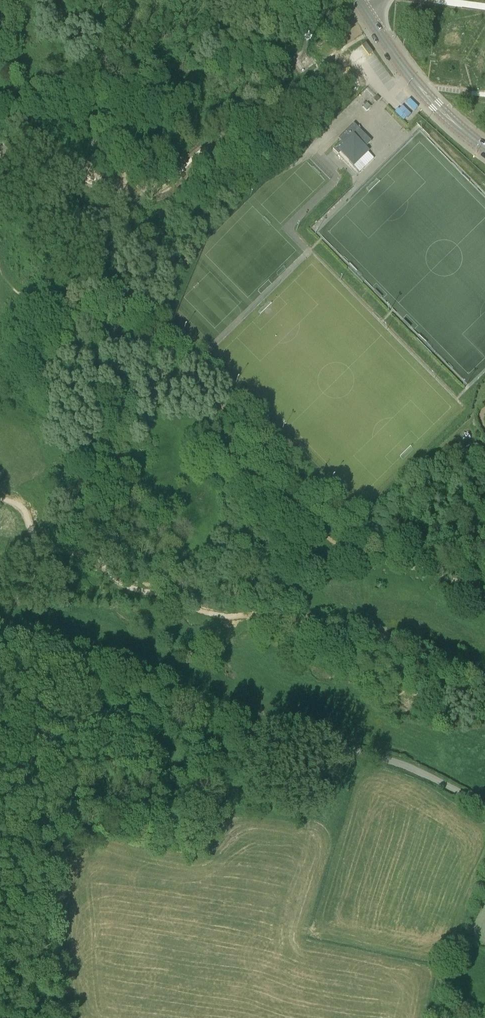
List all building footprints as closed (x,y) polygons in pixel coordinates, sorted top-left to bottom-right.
[(402,108),(410,116),(420,105),(412,97),(402,108)] [(363,107),(367,111),(371,107),(367,103),(363,107)] [(344,145),(338,150),(350,162),(356,162),(368,151),(365,147),(371,141),(354,123),(338,139),(344,145)]
